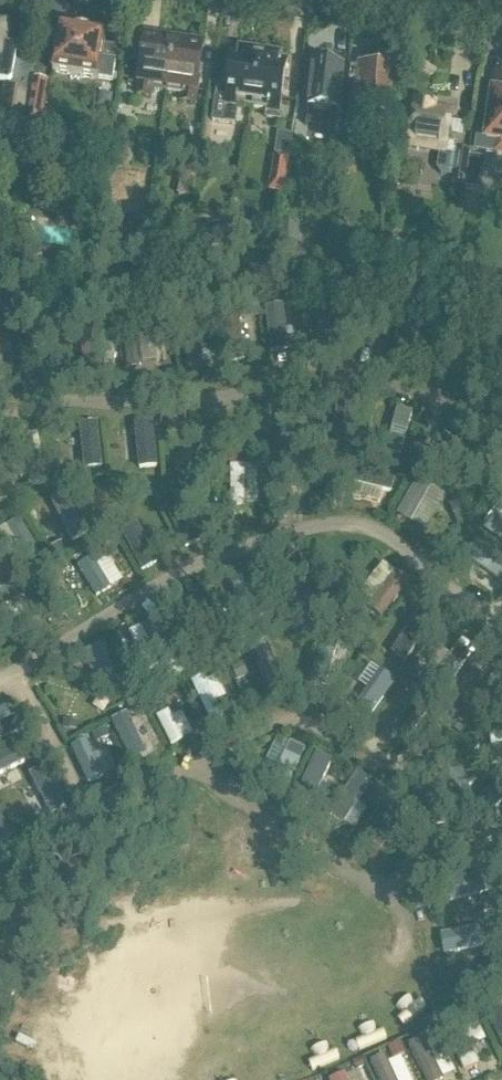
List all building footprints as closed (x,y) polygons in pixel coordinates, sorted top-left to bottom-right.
[(4,84),(0,106),(0,122),(25,126),(26,120),(25,120),(27,112),(32,82),(35,66),(19,63),(19,64),(16,64),(18,49),(13,48),(16,28),(0,26),(0,83),(4,84)] [(106,39),(60,32),(53,75),(101,82),(101,80),(113,82),(118,47),(105,45),(106,39)] [(174,44),(146,40),(138,97),(152,99),(153,91),(167,93),(174,44)] [(167,93),(181,96),(180,103),(194,105),(203,48),(174,44),(167,93)] [(216,88),(211,122),(235,126),(238,107),(252,109),(259,58),(230,54),(230,56),(231,56),(226,90),(216,88)] [(259,58),(252,109),(268,112),(266,120),(280,122),(288,64),(290,64),(290,62),(259,58)] [(313,64),(308,109),(311,109),(309,126),(339,129),(340,112),(341,112),(344,79),(343,79),(344,68),(313,64)] [(357,91),(355,91),(353,114),(388,117),(391,70),(359,68),(357,91)] [(32,82),(27,112),(25,120),(26,120),(42,123),(49,85),(32,82)] [(475,148),(497,151),(501,152),(501,90),(498,93),(493,93),(488,128),(478,127),(475,148)] [(439,156),(437,170),(442,177),(465,179),(469,151),(457,149),(458,145),(447,143),(453,111),(436,108),(436,106),(416,102),(412,124),(406,123),(402,147),(406,148),(406,150),(439,156)] [(114,128),(107,164),(125,168),(131,131),(114,128)] [(268,192),(283,194),(284,194),(284,193),(293,135),(278,133),(268,192)] [(202,143),(187,140),(178,195),(194,198),(198,173),(202,143)] [(465,179),(466,180),(465,188),(482,190),(487,159),(470,156),(471,151),(469,151),(465,179)] [(364,722),(343,720),(341,744),(362,746),(364,722)] [(403,809),(407,797),(389,791),(385,803),(403,809)]
